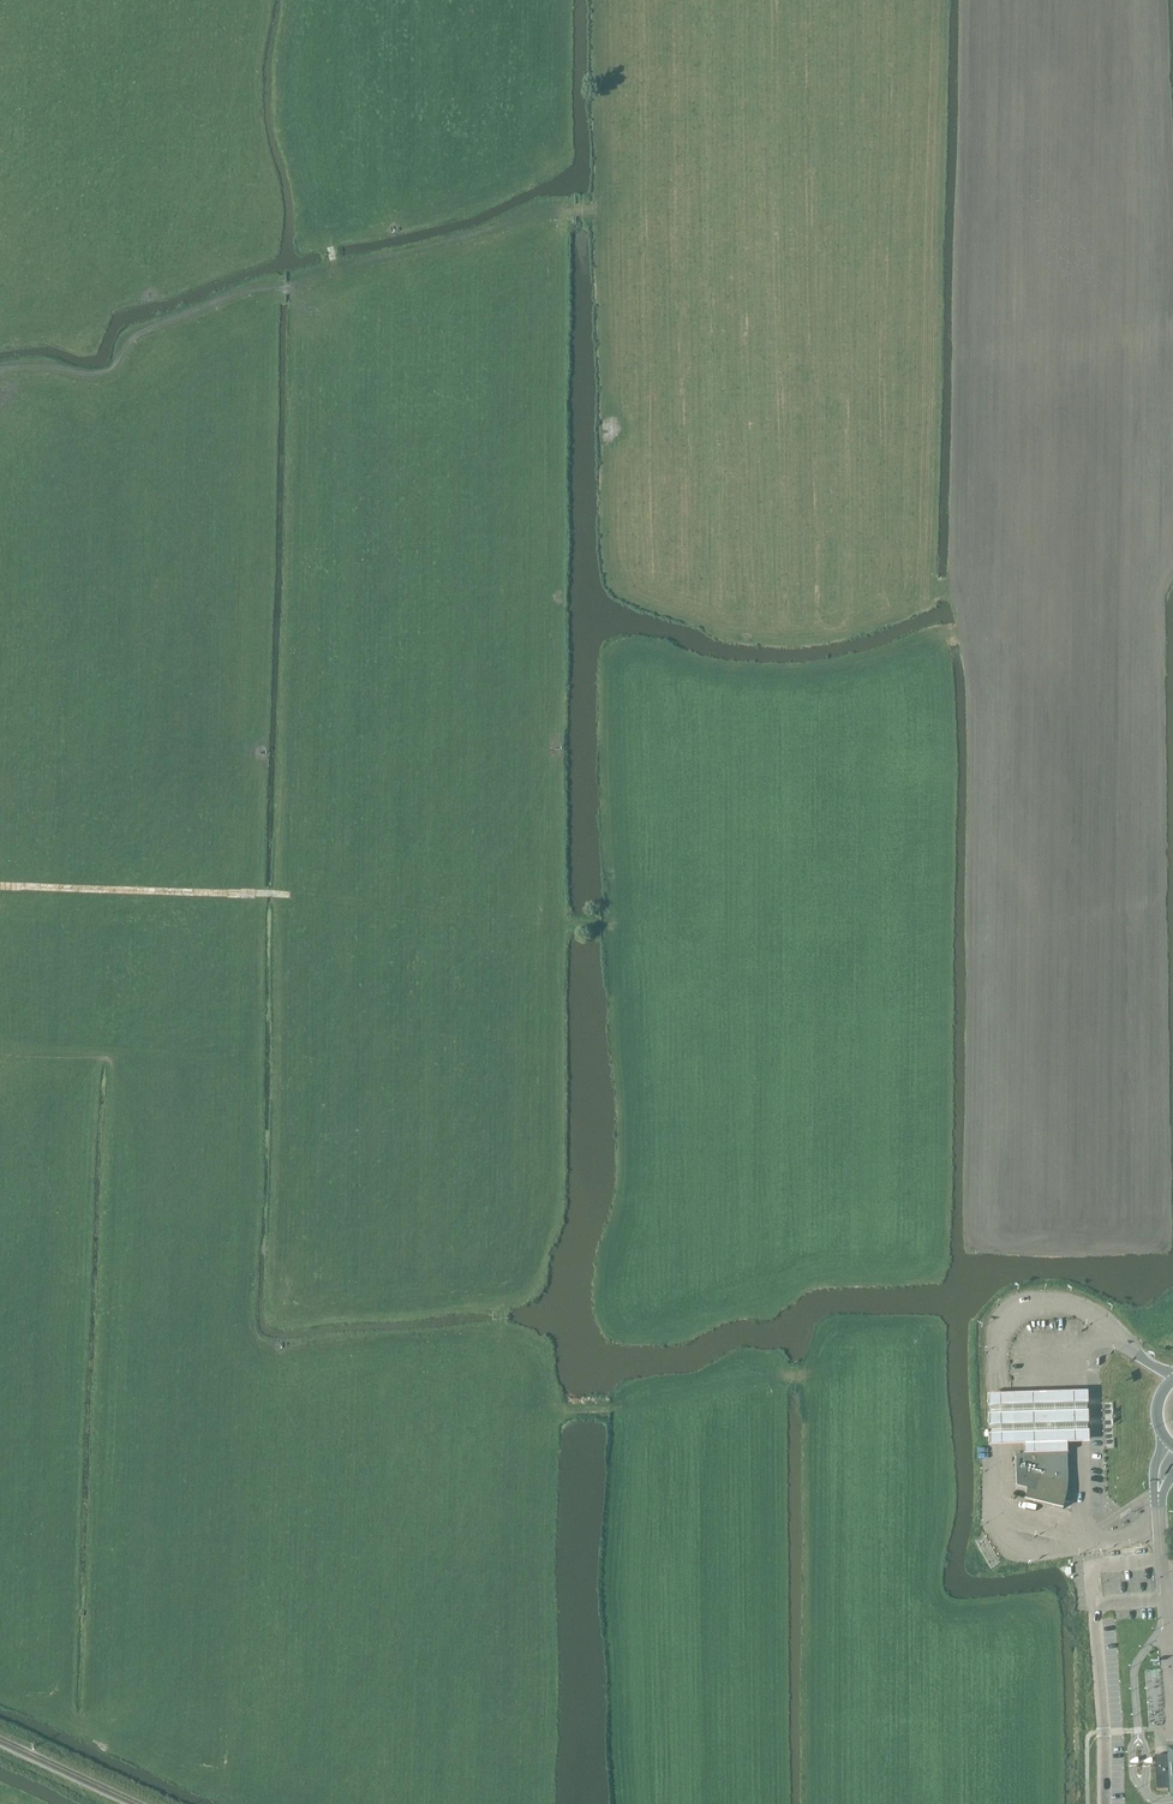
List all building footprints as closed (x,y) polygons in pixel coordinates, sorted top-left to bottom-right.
[(1089,1445),(1088,1395),(1074,1395),(999,1396),(987,1396),(988,1449),(1001,1449),(1018,1448),(1019,1456),(1019,1458),(1039,1457),(1051,1457),(1051,1456),(1061,1455),(1067,1455),(1067,1446),(1077,1446),(1089,1445)] [(1024,1501),(1063,1510),(1066,1496),(1066,1493),(1067,1490),(1067,1487),(1067,1484),(1068,1480),(1067,1455),(1061,1455),(1051,1456),(1051,1457),(1039,1457),(1019,1458),(1019,1456),(1016,1456),(1017,1487),(1027,1489),(1024,1501)] [(1156,1756),(1158,1790),(1170,1790),(1170,1792),(1172,1791),(1172,1755),(1156,1756)]
